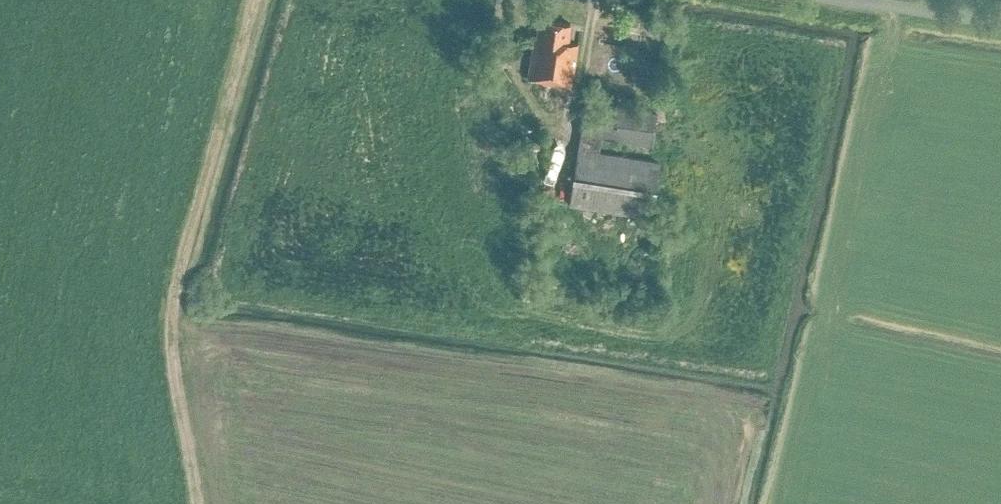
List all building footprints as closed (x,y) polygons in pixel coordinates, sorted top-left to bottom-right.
[(570,83),(578,28),(568,26),(569,20),(538,15),(535,33),(533,33),(526,74),(540,76),(540,79),(570,83)] [(650,141),(655,109),(583,98),(578,130),(579,130),(577,145),(576,145),(567,201),(648,213),(657,158),(597,149),(599,133),(650,141)]
